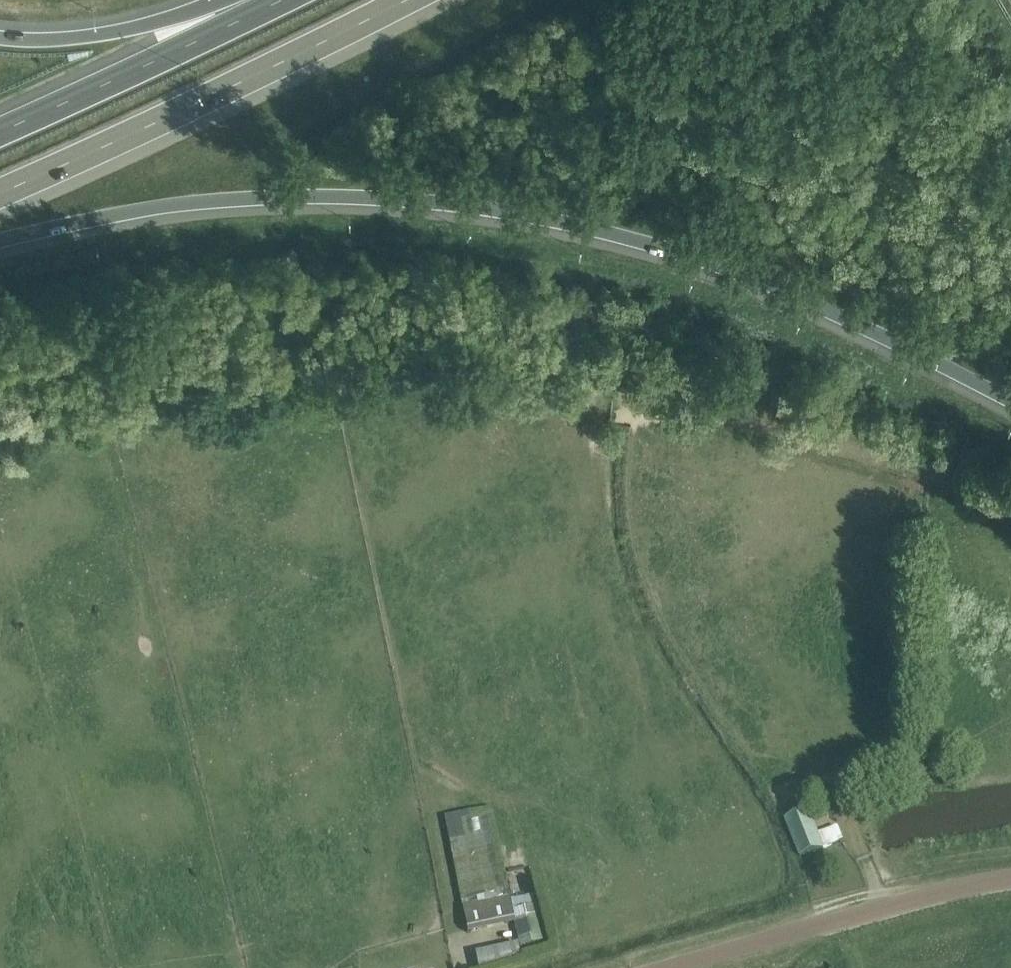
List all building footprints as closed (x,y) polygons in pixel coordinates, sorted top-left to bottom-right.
[(785,818),(799,856),(824,847),(809,809),(785,818)] [(463,927),(511,919),(507,895),(459,904),(463,927)] [(499,947),(474,954),(476,965),(512,956),(511,952),(501,954),(499,947)]
